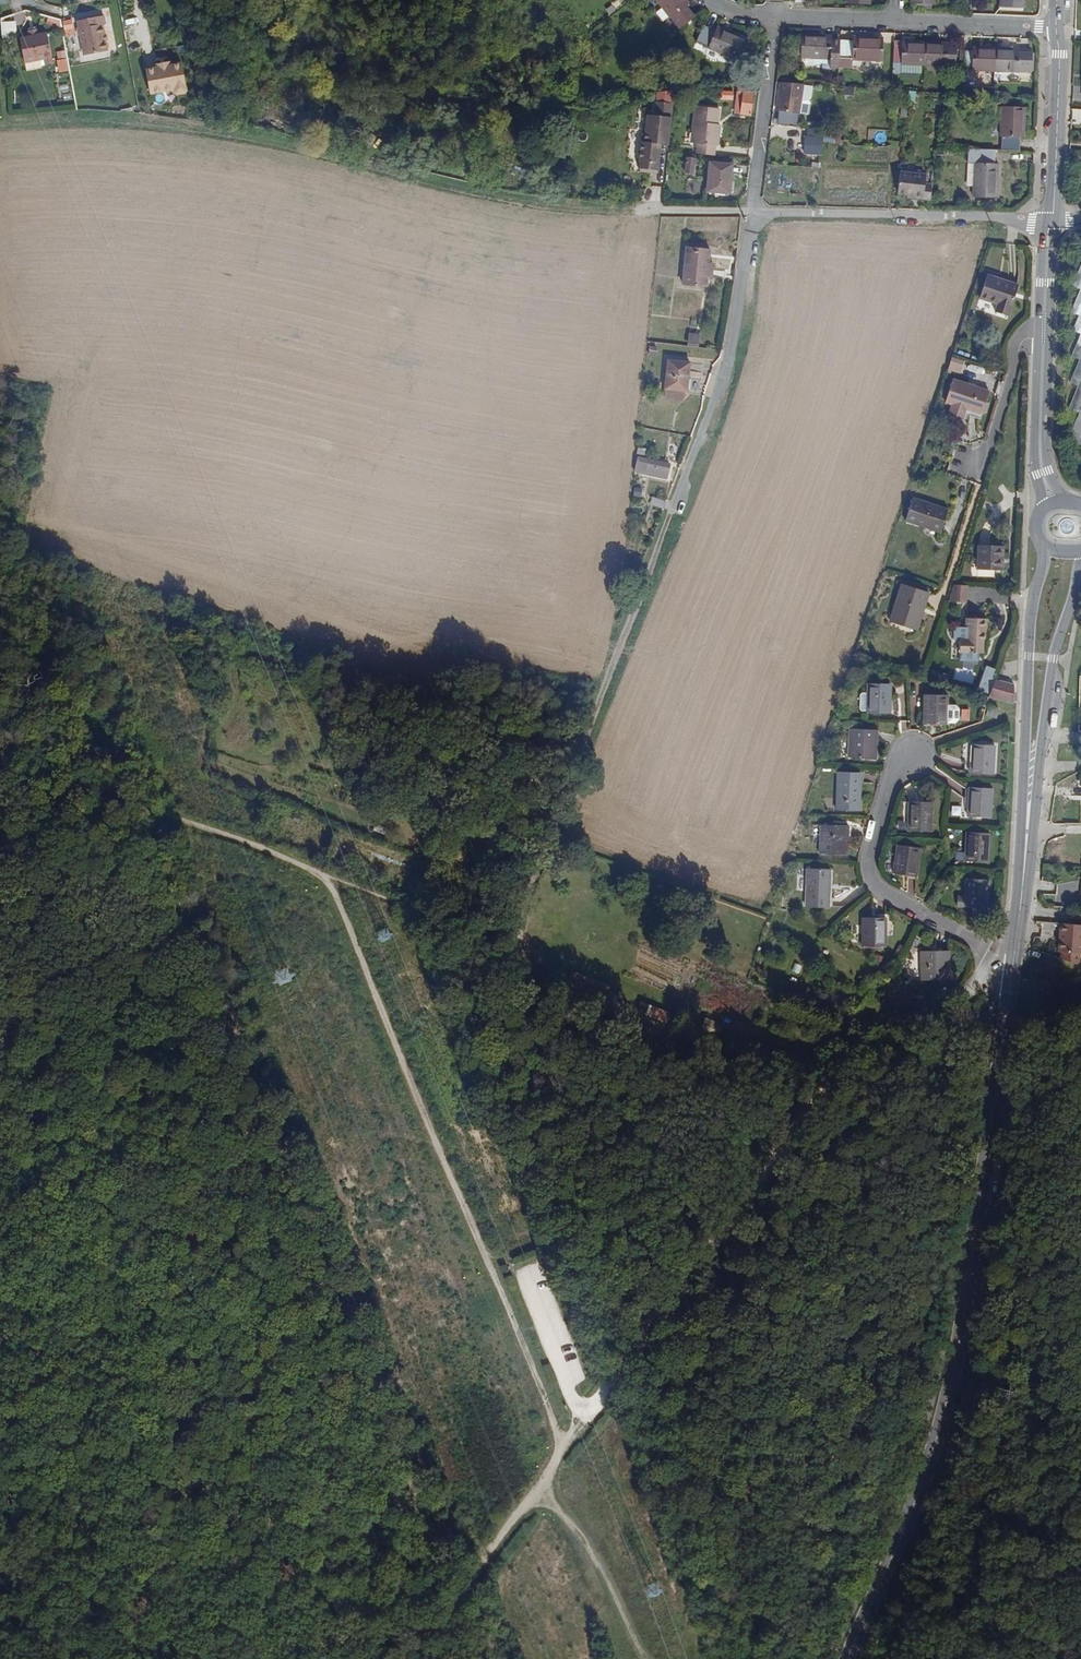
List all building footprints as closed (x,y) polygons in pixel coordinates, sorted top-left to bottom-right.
[(670,19),(671,18),(679,29),(694,17),(686,7),(688,5),(684,0),(656,0),(670,19)] [(999,8),(1023,9),(1024,0),(1000,0),(999,8)] [(25,19),(24,13),(0,16),(0,19),(3,38),(18,36),(16,20),(25,19)] [(101,15),(75,21),(83,56),(106,51),(100,25),(103,24),(101,15)] [(72,18),(63,20),(64,30),(74,29),(72,18)] [(716,30),(703,25),(697,43),(708,47),(708,49),(740,61),(748,40),(717,28),(716,30)] [(28,37),(19,39),(24,61),(42,57),(44,65),(52,63),(45,34),(36,36),(35,30),(27,32),(28,37)] [(831,37),(801,35),(800,58),(830,59),(830,69),(840,69),(841,59),(852,59),(852,60),(882,61),(883,39),(853,37),(853,41),(831,40),(831,37)] [(902,46),(894,45),(892,74),(900,75),(900,65),(947,68),(947,66),(955,67),(956,48),(948,47),(948,44),(902,41),(902,46)] [(973,51),(964,51),(963,69),(971,69),(971,71),(1018,73),(1018,71),(1031,72),(1032,54),(1019,53),(1019,50),(973,48),(973,51)] [(66,58),(56,60),(59,73),(69,71),(66,58)] [(184,59),(145,66),(150,95),(173,90),(177,95),(186,94),(189,89),(184,59)] [(838,87),(839,87),(840,79),(835,79),(835,84),(830,84),(830,87),(838,87)] [(782,83),(780,83),(776,111),(781,112),(798,114),(799,115),(799,114),(806,115),(809,113),(810,104),(808,101),(801,100),(803,85),(791,84),(782,83)] [(753,91),(738,89),(735,113),(750,115),(753,91)] [(674,99),(674,90),(657,91),(658,100),(674,99)] [(670,134),(674,104),(657,102),(655,116),(648,115),(646,131),(643,131),(639,163),(640,163),(639,172),(649,173),(649,170),(657,171),(660,144),(661,137),(654,136),(654,132),(662,133),(670,134)] [(717,132),(718,125),(719,110),(695,107),(692,134),(695,134),(693,144),(697,145),(696,154),(713,156),(714,147),(718,147),(720,133),(717,132)] [(1024,108),(1001,107),(1000,137),(1001,137),(1001,150),(1019,151),(1019,138),(1023,138),(1024,108)] [(798,114),(781,112),(779,125),(796,127),(798,114)] [(774,127),(773,139),(822,142),(823,130),(774,127)] [(670,134),(662,133),(654,132),(654,136),(661,137),(660,144),(669,145),(670,134)] [(822,142),(773,139),(769,192),(818,196),(822,142)] [(994,150),(976,149),(968,149),(967,163),(974,164),(972,198),(996,199),(998,164),(993,164),(994,150)] [(694,165),(695,159),(687,158),(685,173),(693,174),(694,165)] [(732,165),(710,163),(707,192),(729,194),(732,165)] [(914,197),(930,200),(932,184),(925,183),(927,172),(900,168),(897,193),(907,194),(914,195),(914,197)] [(710,251),(687,248),(684,275),(707,277),(710,251)] [(1073,285),(1080,289),(1072,312),(1079,315),(1073,330),(1080,334),(1080,266),(1073,285)] [(1018,285),(987,275),(979,299),(997,305),(994,313),(1007,317),(1018,285)] [(699,335),(690,334),(689,344),(697,345),(699,335)] [(1080,410),(1080,335),(1072,356),(1080,360),(1071,382),(1079,386),(1070,408),(1080,413),(1080,410)] [(949,370),(961,373),(964,360),(952,357),(949,370)] [(690,362),(668,360),(666,389),(666,397),(683,399),(684,391),(687,391),(690,362)] [(968,372),(966,378),(982,383),(984,377),(968,372)] [(989,391),(953,380),(945,403),(981,414),(989,391)] [(1070,441),(1080,445),(1080,411),(1080,413),(1079,416),(1070,441)] [(1069,440),(1070,441),(1079,416),(1069,440)] [(669,464),(638,458),(635,473),(665,479),(669,464)] [(650,504),(662,509),(665,502),(653,497),(650,504)] [(947,510),(913,499),(905,521),(940,532),(947,510)] [(1003,547),(978,545),(977,570),(1002,571),(1003,547)] [(929,594),(901,585),(890,621),(917,630),(929,594)] [(966,603),(967,586),(954,585),(949,602),(966,603)] [(987,620),(966,619),(966,628),(954,627),(954,640),(960,641),(960,653),(984,654),(984,643),(986,643),(987,620)] [(995,670),(987,667),(979,691),(986,694),(995,670)] [(995,680),(989,698),(1009,704),(1014,685),(995,680)] [(892,685),(868,684),(867,712),(891,713),(892,685)] [(949,698),(926,696),(925,724),(948,725),(949,698)] [(998,709),(989,706),(987,715),(996,717),(998,709)] [(962,708),(961,720),(969,720),(970,709),(962,708)] [(878,731),(849,730),(848,757),(877,759),(878,731)] [(994,747),(971,745),(970,772),(993,774),(994,747)] [(861,774),(838,773),(837,810),(860,810),(861,774)] [(992,789),(969,788),(968,816),(991,817),(992,789)] [(933,804),(909,803),(908,830),(931,831),(933,804)] [(898,818),(898,830),(906,830),(907,819),(898,818)] [(848,826),(820,825),(820,854),(848,854),(848,826)] [(990,834),(967,833),(965,860),(988,862),(990,834)] [(921,849),(897,846),(893,873),(916,876),(921,849)] [(831,870),(807,869),(806,907),(829,908),(831,870)] [(989,880),(965,879),(964,897),(958,897),(958,907),(988,908),(989,880)] [(886,918),(863,918),(862,946),(886,946),(886,918)] [(1062,924),(1059,952),(1062,953),(1080,954),(1080,955),(1080,926),(1062,924)] [(949,951),(921,952),(922,980),(949,979),(949,951)] [(1062,953),(1061,959),(1079,966),(1080,954),(1062,953)] [(289,967),(274,973),(279,987),(294,981),(289,967)] [(651,1005),(645,1016),(667,1028),(673,1016),(651,1005)]
